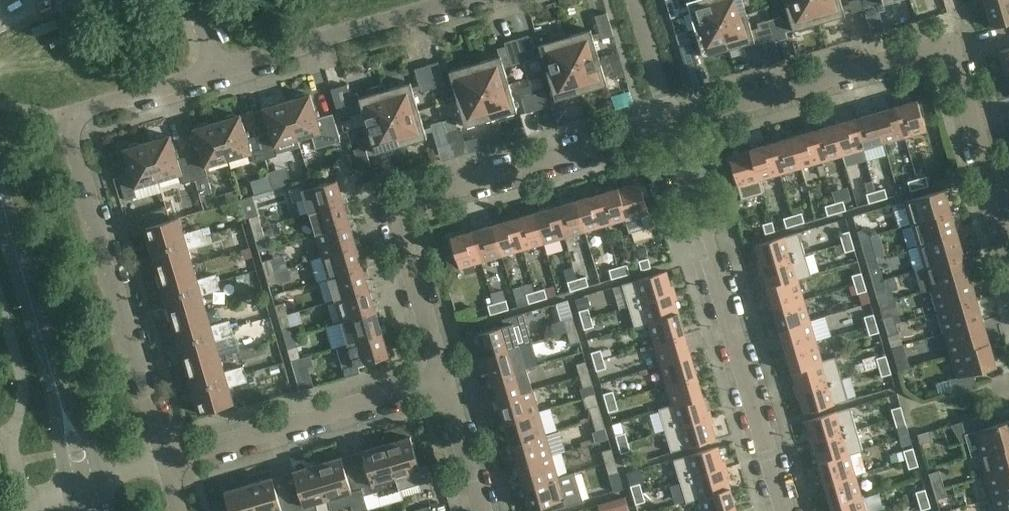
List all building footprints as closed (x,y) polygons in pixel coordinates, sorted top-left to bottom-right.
[(671,18),(683,15),(678,0),(665,0),(671,18)] [(695,29),(721,21),(714,0),(691,0),(687,1),(695,29)] [(721,21),(747,14),(742,0),(714,0),(721,21)] [(812,0),(794,0),(785,3),(790,20),(783,22),(781,16),(769,20),(769,21),(771,26),(776,42),(788,38),(786,32),(793,30),(819,23),(812,0)] [(840,0),(812,0),(819,23),(845,15),(840,0)] [(863,4),(862,0),(850,0),(849,0),(853,13),(865,9),(863,4)] [(863,4),(865,9),(876,7),(879,13),(885,11),(883,4),(882,0),(862,0),(863,4)] [(986,4),(993,28),(994,28),(994,27),(1008,22),(1008,0),(1001,0),(986,4)] [(613,35),(606,12),(594,16),(601,39),(613,35)] [(750,26),(747,14),(721,21),(729,49),(754,42),(755,46),(763,43),(765,49),(777,46),(776,42),(771,26),(769,21),(757,24),(759,29),(751,31),(750,26)] [(721,21),(695,29),(703,57),(729,49),(721,21)] [(573,65),(599,57),(591,29),(565,37),(573,65)] [(516,39),(523,62),(535,58),(528,35),(516,39)] [(547,73),(573,65),(565,37),(539,45),(547,73)] [(684,63),(696,59),(691,44),(679,47),(684,63)] [(1001,50),(1000,49),(999,50),(1006,73),(1008,73),(1008,48),(1001,50)] [(611,53),(614,65),(621,63),(618,51),(611,53)] [(500,56),(475,64),(483,91),(509,84),(500,56)] [(607,85),(599,57),(573,65),(581,93),(607,85)] [(438,62),(426,65),(433,88),(445,85),(438,62)] [(483,91),(475,64),(449,71),(457,99),(483,91)] [(421,92),(433,88),(426,65),(414,69),(421,92)] [(581,93),(573,65),(547,73),(555,100),(581,93)] [(385,90),(384,90),(393,118),(418,110),(410,83),(385,90)] [(371,94),(359,98),(358,93),(350,96),(346,84),(331,88),(339,116),(362,109),(367,126),(393,118),(384,90),(385,90),(383,84),(369,88),(371,94)] [(483,91),(491,119),(517,112),(509,84),(483,91)] [(465,127),(491,119),(483,91),(457,99),(465,127)] [(544,91),(533,94),(537,110),(549,106),(544,91)] [(312,135),(313,141),(314,145),(324,142),(325,146),(340,141),(332,114),(317,118),(310,94),(307,95),(303,93),(295,95),(294,99),(286,101),(298,139),(312,135)] [(537,110),(533,94),(521,98),(525,113),(537,110)] [(917,100),(895,107),(904,137),(926,131),(917,100)] [(274,146),(298,139),(286,101),(279,103),(276,101),(268,104),(266,107),(263,108),(270,132),(258,135),(265,159),(277,156),(274,146)] [(895,107),(875,113),(884,143),(904,137),(895,107)] [(418,110),(393,118),(401,146),(427,138),(418,110)] [(884,143),(875,113),(854,119),(863,149),(884,143)] [(265,159),(258,135),(247,139),(240,115),(237,116),(233,114),(226,116),(224,119),(216,122),(228,160),(251,153),(254,162),(265,159)] [(401,146),(393,118),(367,126),(375,153),(401,146)] [(854,119),(833,125),(842,155),(863,149),(854,119)] [(430,124),(437,147),(449,144),(446,133),(442,121),(430,124)] [(189,156),(196,180),(207,176),(204,167),(228,160),(216,122),(209,124),(206,122),(198,124),(196,127),(193,129),(200,153),(189,156)] [(813,131),(822,162),(842,155),(833,125),(813,131)] [(518,139),(527,136),(524,126),(514,129),(518,139)] [(813,131),(792,137),(801,168),(822,162),(813,131)] [(196,180),(189,156),(177,159),(170,135),(167,136),(164,134),(156,137),(154,140),(147,142),(158,181),(181,174),(184,183),(196,180)] [(771,143),(780,174),(801,168),(792,137),(771,143)] [(640,140),(619,141),(620,152),(640,151),(640,140)] [(135,187),(158,181),(147,142),(139,144),(136,142),(128,145),(126,148),(123,149),(130,173),(118,176),(125,200),(137,197),(135,187)] [(771,143),(750,149),(759,180),(760,180),(780,174),(771,143)] [(359,169),(370,166),(365,147),(353,150),(359,169)] [(759,180),(750,149),(729,156),(742,200),(764,193),(760,180),(759,180)] [(207,176),(196,180),(199,195),(211,192),(207,176)] [(926,176),(917,179),(919,188),(929,186),(926,176)] [(868,193),(875,191),(871,178),(864,180),(868,193)] [(919,188),(917,179),(907,182),(910,191),(919,188)] [(292,202),(305,198),(309,213),(343,202),(337,180),(314,186),(313,182),(289,189),(292,202)] [(639,182),(617,188),(626,219),(625,219),(629,233),(652,226),(639,182)] [(896,185),(875,191),(878,201),(899,195),(896,185)] [(597,195),(606,225),(625,219),(626,219),(617,188),(597,195)] [(235,190),(227,193),(229,202),(238,200),(235,190)] [(906,201),(913,223),(950,212),(945,195),(942,196),(941,192),(944,191),(944,190),(906,201)] [(878,201),(875,191),(866,194),(869,203),(878,201)] [(597,195),(576,201),(585,231),(606,225),(597,195)] [(585,231),(576,201),(555,207),(564,237),(585,231)] [(843,201),(834,203),(837,213),(846,210),(843,201)] [(309,213),(315,235),(350,224),(343,202),(309,213)] [(837,213),(834,203),(825,206),(827,216),(837,213)] [(555,207),(534,213),(543,243),(564,237),(555,207)] [(146,227),(170,220),(166,208),(142,215),(146,227)] [(950,212),(913,223),(919,245),(954,235),(952,231),(955,230),(950,212)] [(534,213),(514,219),(523,249),(543,243),(534,213)] [(802,213),(792,215),(795,225),(804,222),(802,213)] [(249,218),(252,229),(261,227),(258,215),(249,218)] [(795,225),(792,215),(783,218),(786,228),(795,225)] [(144,228),(151,251),(204,236),(202,228),(184,233),(179,217),(170,220),(146,227),(144,228)] [(523,249),(514,219),(493,225),(502,256),(523,249)] [(775,231),(772,221),(762,224),(765,234),(775,231)] [(350,224),(315,235),(322,256),(356,246),(350,224)] [(493,225),(472,231),(481,262),(502,256),(493,225)] [(252,229),(256,241),(265,238),(261,227),(252,229)] [(857,231),(860,239),(870,236),(868,228),(857,231)] [(481,262),(472,231),(451,237),(460,268),(481,262)] [(839,234),(842,243),(852,240),(849,231),(839,234)] [(754,246),(761,267),(805,254),(798,233),(754,246)] [(919,245),(925,267),(963,256),(958,239),(955,240),(954,235),(919,245)] [(204,236),(151,251),(158,274),(193,264),(188,249),(207,243),(204,236)] [(870,236),(860,239),(862,247),(873,244),(870,236)] [(836,255),(845,252),(854,249),(852,240),(842,243),(834,246),(836,255)] [(322,256),(328,278),(363,268),(356,246),(322,256)] [(249,247),(242,249),(245,258),(252,256),(249,247)] [(645,247),(638,249),(640,257),(647,255),(645,247)] [(453,249),(442,252),(449,275),(459,272),(453,249)] [(811,276),(805,254),(761,267),(758,267),(759,268),(761,268),(767,288),(797,279),(798,280),(811,276)] [(932,289),(966,279),(965,274),(968,273),(963,256),(925,267),(932,289)] [(651,268),(648,258),(638,261),(641,270),(651,268)] [(262,262),(265,273),(274,271),(271,259),(262,262)] [(158,274),(165,297),(218,282),(216,274),(197,279),(193,264),(158,274)] [(619,267),(618,267),(621,276),(630,274),(627,264),(619,267)] [(621,276),(618,267),(608,270),(611,279),(621,276)] [(225,290),(256,285),(253,268),(232,271),(234,280),(224,282),(225,290)] [(328,278),(335,300),(369,290),(363,268),(328,278)] [(278,282),(274,271),(265,273),(269,285),(278,282)] [(666,271),(622,284),(628,306),(672,293),(672,292),(666,271)] [(870,274),(873,283),(883,280),(881,271),(870,274)] [(852,275),(854,284),(864,282),(861,272),(852,275)] [(586,276),(576,279),(579,289),(588,286),(586,276)] [(579,289),(576,279),(567,282),(570,291),(579,289)] [(767,288),(773,309),(803,300),(798,280),(797,279),(767,288)] [(932,289),(938,311),(976,300),(971,283),(968,283),(966,279),(932,289)] [(885,288),(883,280),(873,283),(875,291),(885,288)] [(220,289),(218,282),(165,297),(172,320),(206,310),(202,295),(220,289)] [(864,282),(854,284),(857,294),(867,291),(864,282)] [(544,289),(535,291),(538,301),(547,298),(544,289)] [(335,300),(341,322),(376,312),(369,290),(335,300)] [(529,304),(538,301),(535,291),(526,294),(529,304)] [(635,328),(648,324),(648,323),(679,314),(673,294),(675,293),(674,292),(672,292),(672,293),(628,306),(635,328)] [(550,301),(556,318),(570,313),(564,296),(550,301)] [(587,297),(576,301),(581,320),(591,317),(588,308),(590,308),(587,297)] [(506,300),(497,303),(499,312),(509,309),(506,300)] [(803,300),(773,309),(779,329),(810,320),(803,300)] [(945,333),(979,323),(978,318),(981,317),(976,300),(938,311),(945,333)] [(275,305),(278,317),(287,314),(284,303),(275,305)] [(499,312),(497,303),(487,305),(490,315),(499,312)] [(172,320),(179,343),(231,328),(229,320),(211,325),(206,310),(172,320)] [(341,322),(348,344),(382,334),(376,312),(341,322)] [(509,317),(511,324),(478,333),(485,356),(532,342),(523,313),(509,317)] [(290,326),(287,314),(278,317),(281,329),(290,326)] [(648,323),(648,324),(654,344),(685,335),(679,314),(648,323)] [(864,317),(867,326),(876,323),(873,314),(864,317)] [(883,318),(885,326),(896,323),(893,315),(883,318)] [(581,320),(584,329),(594,327),(591,317),(581,320)] [(567,331),(567,332),(576,329),(572,318),(563,320),(567,331)] [(561,321),(551,324),(555,335),(567,331),(563,320),(561,321)] [(779,329),(785,350),(816,341),(810,320),(779,329)] [(879,332),(876,323),(867,326),(869,335),(879,332)] [(885,326),(888,335),(898,332),(896,323),(885,326)] [(945,333),(951,355),(989,344),(984,326),(981,327),(979,323),(945,333)] [(234,335),(231,328),(179,343),(185,366),(220,356),(215,341),(234,335)] [(576,329),(567,332),(570,344),(579,341),(576,329)] [(382,334),(348,344),(337,347),(345,377),(360,373),(358,366),(389,356),(382,334)] [(691,355),(685,335),(654,344),(660,364),(691,355)] [(822,361),(816,341),(785,350),(791,371),(822,362),(822,361)] [(491,378),(526,368),(538,364),(532,342),(485,356),(491,378)] [(952,392),(977,385),(973,373),(994,367),(995,368),(996,367),(989,344),(951,355),(958,377),(949,380),(952,392)] [(287,349),(291,361),(300,358),(296,346),(287,349)] [(902,347),(892,350),(898,370),(908,367),(902,347)] [(591,352),(594,362),(603,359),(600,350),(591,352)] [(660,364),(666,385),(697,376),(691,355),(660,364)] [(876,358),(879,367),(888,364),(886,355),(876,358)] [(185,366),(192,389),(245,374),(243,366),(224,371),(220,356),(185,366)] [(862,359),(863,363),(865,369),(878,366),(875,356),(862,359)] [(795,393),(797,392),(841,379),(835,357),(822,361),(822,362),(791,371),(797,391),(795,391),(795,393)] [(272,394),(287,389),(279,358),(263,362),(272,394)] [(300,391),(312,387),(307,368),(303,369),(300,358),(291,361),(300,391)] [(594,362),(596,371),(606,368),(603,359),(594,362)] [(576,364),(580,376),(589,373),(585,361),(576,364)] [(888,364),(879,367),(881,376),(891,374),(888,364)] [(497,400),(532,390),(526,368),(491,378),(497,400)] [(589,373),(580,376),(583,387),(592,385),(589,373)] [(245,374),(192,389),(199,413),(234,403),(229,387),(247,382),(245,374)] [(703,397),(697,376),(666,385),(672,405),(672,406),(703,397)] [(804,413),(848,400),(841,379),(797,392),(804,413)] [(497,400),(504,422),(538,411),(532,390),(497,400)] [(603,394),(606,403),(615,400),(613,391),(603,394)] [(659,409),(665,430),(709,417),(709,418),(711,417),(711,416),(709,417),(703,397),(672,406),(672,405),(659,409)] [(615,400),(606,403),(608,412),(618,409),(615,400)] [(589,408),(592,419),(602,417),(598,405),(589,408)] [(891,409),(894,418),(903,415),(901,406),(891,409)] [(806,421),(812,442),(856,429),(850,408),(806,421)] [(538,411),(504,422),(510,444),(545,433),(538,411)] [(910,437),(903,415),(894,418),(900,440),(910,437)] [(980,454),(1008,445),(1008,421),(989,427),(985,415),(961,422),(971,456),(980,454)] [(602,417),(592,419),(596,431),(605,428),(602,417)] [(709,417),(665,430),(671,452),(715,439),(709,418),(709,417)] [(812,442),(810,442),(810,444),(812,443),(818,463),(849,454),(849,455),(863,451),(856,429),(812,442)] [(615,435),(618,444),(627,442),(625,432),(615,435)] [(918,436),(920,445),(931,442),(929,432),(918,436)] [(510,444),(517,465),(551,455),(545,433),(510,444)] [(419,468),(410,437),(386,444),(396,479),(399,486),(429,477),(425,466),(419,468)] [(627,442),(618,444),(621,454),(630,451),(627,442)] [(355,465),(364,495),(379,491),(377,484),(396,479),(386,444),(363,451),(366,462),(355,465)] [(987,476),(1008,469),(1008,445),(980,454),(987,476)] [(718,447),(674,460),(680,481),(724,468),(718,447)] [(903,450),(906,460),(916,457),(913,448),(903,450)] [(602,451),(605,463),(614,460),(611,449),(602,451)] [(818,463),(824,484),(855,475),(849,455),(849,454),(818,463)] [(517,465),(523,487),(558,477),(551,455),(517,465)] [(331,510),(351,505),(353,510),(357,510),(368,508),(364,495),(355,465),(344,468),(341,457),(317,464),(331,510)] [(916,457),(906,460),(909,469),(918,466),(916,457)] [(618,472),(614,460),(605,463),(609,475),(618,472)] [(331,510),(317,464),(294,471),(299,490),(288,493),(294,510),(311,510),(318,509),(318,510),(329,510),(331,510)] [(724,468),(680,481),(686,503),(700,499),(699,498),(730,489),(724,469),(726,468),(726,467),(724,468)] [(987,476),(993,498),(1008,493),(1008,469),(987,476)] [(929,475),(934,491),(944,488),(939,472),(929,475)] [(523,487),(530,510),(579,495),(572,473),(558,477),(523,487)] [(824,484),(831,505),(861,496),(855,475),(824,484)] [(248,485),(256,510),(294,510),(288,493),(277,496),(272,478),(248,485)] [(630,486),(633,495),(642,492),(640,483),(630,486)] [(248,485),(225,492),(230,510),(256,510),(248,485)] [(947,497),(944,488),(934,491),(936,500),(947,497)] [(700,499),(703,510),(732,510),(736,510),(730,489),(699,498),(700,499)] [(915,492),(918,501),(928,498),(925,489),(915,492)] [(642,492),(633,495),(636,504),(645,502),(642,492)] [(997,510),(1008,510),(1008,493),(993,498),(997,510)] [(831,505),(832,510),(866,510),(861,496),(831,505)] [(928,498),(918,501),(921,510),(930,507),(928,498)]
